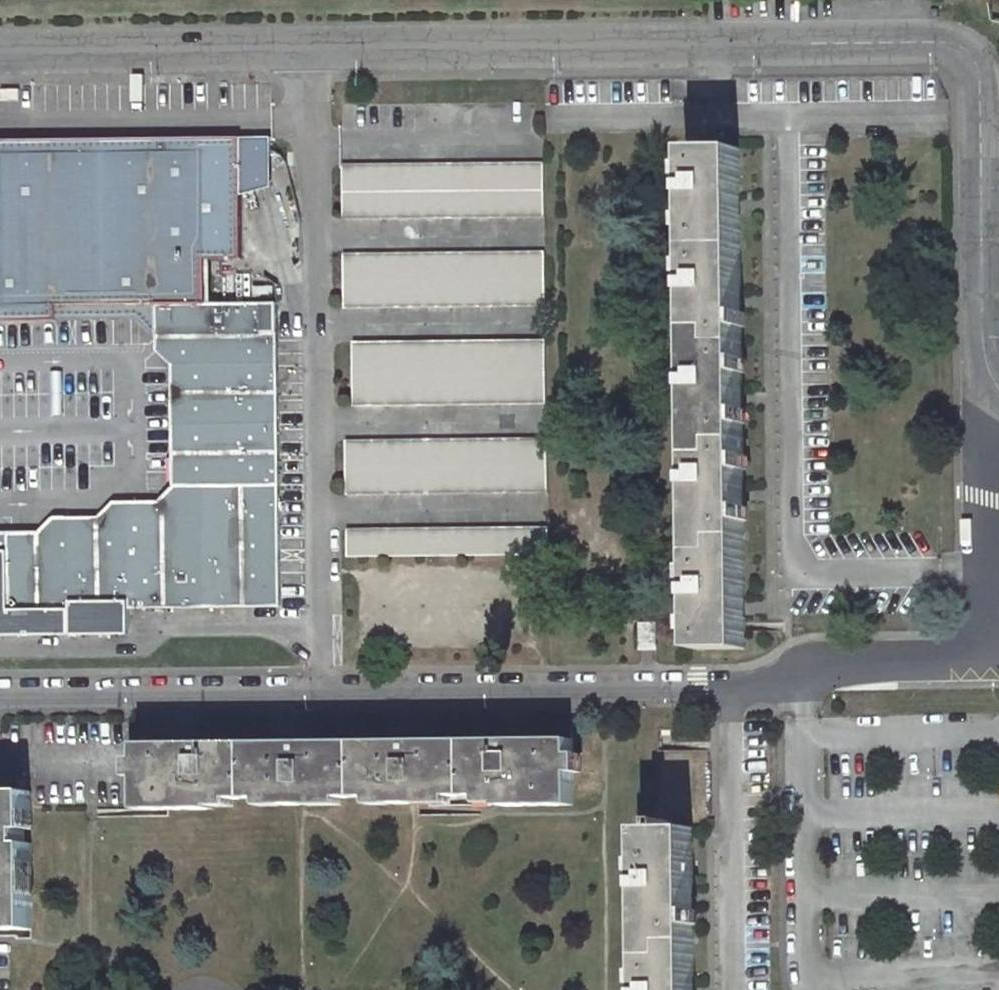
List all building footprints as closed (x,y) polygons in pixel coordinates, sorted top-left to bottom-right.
[(21,102),(21,91),(2,92),(2,102),(21,102)] [(0,142),(0,323),(58,322),(58,304),(154,304),(155,305),(158,305),(158,307),(173,306),(173,337),(188,337),(189,516),(160,516),(129,516),(128,531),(68,533),(69,547),(9,549),(9,552),(6,552),(0,557),(0,635),(130,633),(130,607),(281,605),(279,337),(278,303),(206,304),(206,260),(243,260),(242,192),(273,186),(272,139),(0,142)] [(741,149),(692,149),(698,648),(746,647),(746,631),(746,607),(746,601),(745,494),(744,398),(742,301),(741,205),(741,149)] [(544,161),(344,165),(344,218),(545,217),(544,161)] [(545,251),(345,254),(344,307),(546,305),(545,251)] [(58,304),(58,322),(144,321),(158,337),(158,352),(173,367),(173,487),(159,502),(114,502),(99,517),(54,518),(39,533),(0,534),(0,557),(6,552),(9,552),(9,549),(69,547),(68,533),(128,531),(129,516),(160,516),(189,516),(188,337),(173,337),(173,306),(158,307),(158,305),(155,305),(154,304),(58,304)] [(546,341),(355,343),(355,405),(547,404),(546,341)] [(547,438),(347,441),(347,494),(548,492),(547,438)] [(548,527),(348,529),(348,556),(548,554),(548,527)] [(657,648),(656,625),(641,625),(642,649),(657,648)] [(189,742),(140,743),(140,809),(216,808),(215,797),(303,797),(501,795),(501,805),(574,804),(573,738),(523,739),(398,740),(288,741),(189,742)] [(0,791),(0,929),(7,929),(33,929),(32,894),(25,894),(25,864),(32,863),(32,842),(25,843),(25,811),(31,810),(32,791),(0,791)] [(646,828),(647,989),(694,989),(694,897),(693,828),(669,829),(668,820),(657,820),(656,828),(646,828)]
